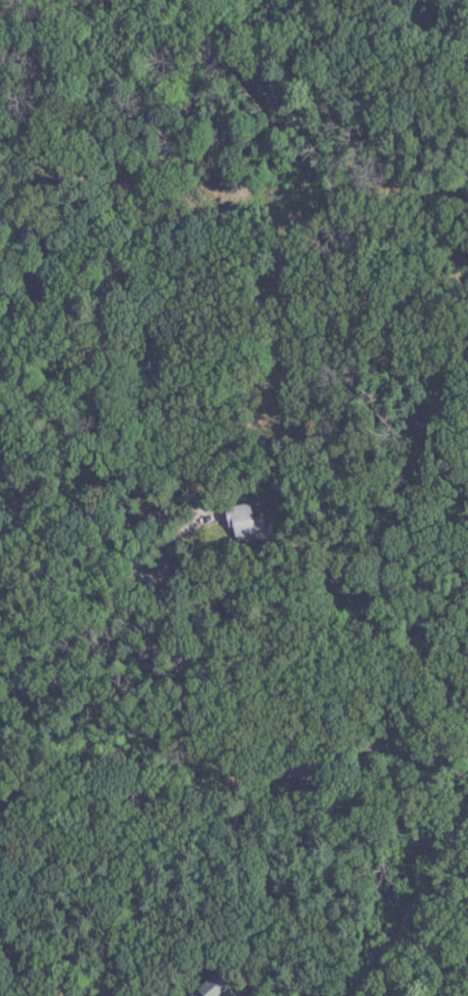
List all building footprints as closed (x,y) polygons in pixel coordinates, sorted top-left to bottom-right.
[(226,506),(233,541),(264,535),(262,523),(255,525),(251,501),(226,506)] [(228,970),(203,990),(207,995),(234,995),(243,989),(228,970)]
